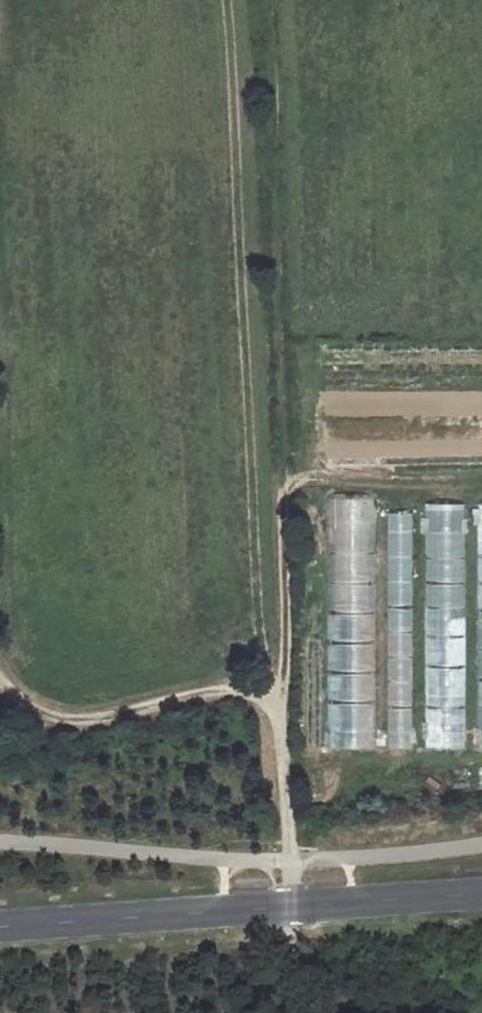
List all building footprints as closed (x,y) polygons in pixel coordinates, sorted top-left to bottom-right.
[(375,747),(372,496),(329,497),(332,747),(375,747)] [(427,747),(464,747),(464,502),(428,502),(427,747)] [(390,748),(414,747),(411,511),(387,512),(390,748)]
